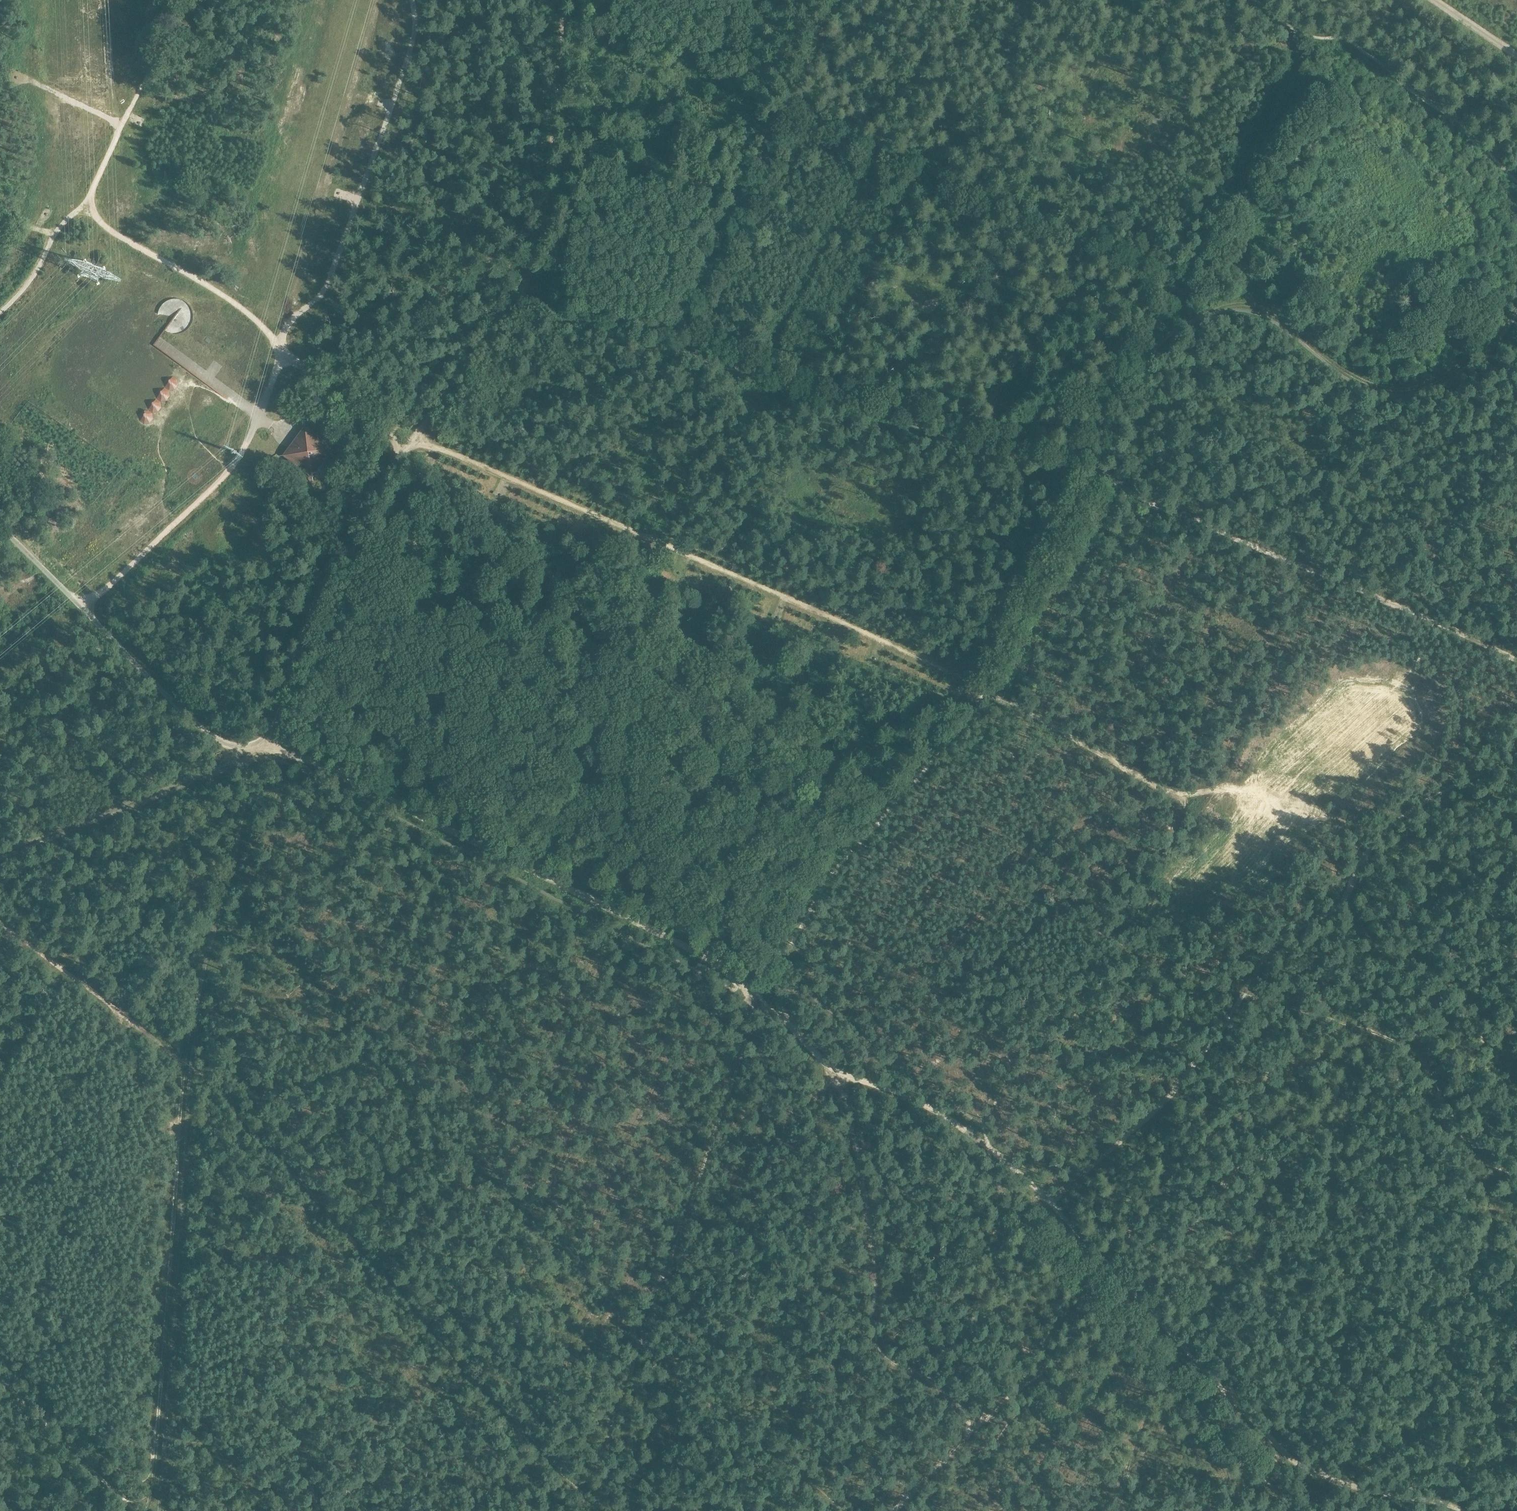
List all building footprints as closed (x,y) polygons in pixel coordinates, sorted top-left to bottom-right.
[(147,430),(190,372),(154,345),(129,326),(86,385),(147,430)] [(286,454),(312,474),(331,449),(305,429),(286,454)]
